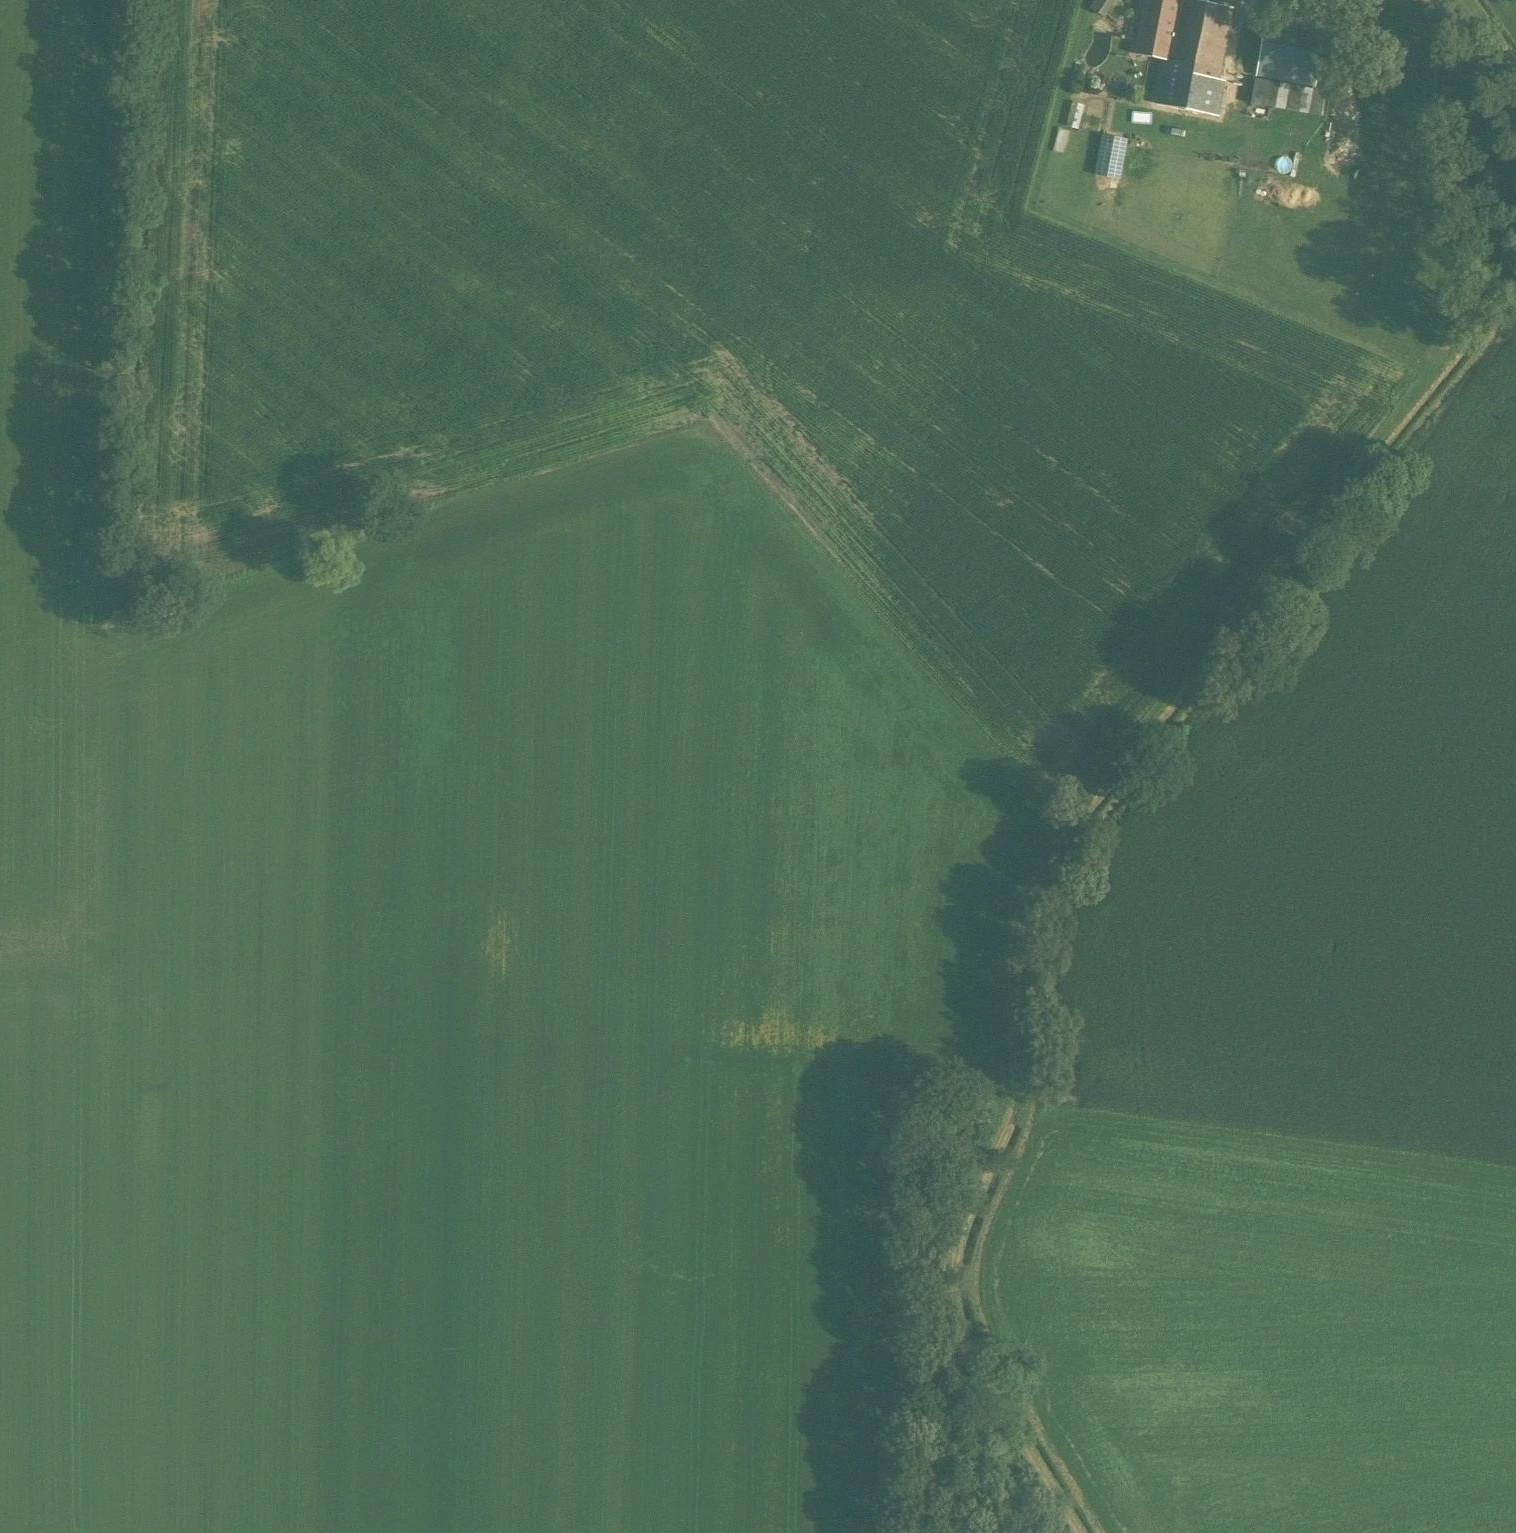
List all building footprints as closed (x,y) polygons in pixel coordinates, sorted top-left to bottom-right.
[(1090,7),(1105,17),(1117,0),(1095,0),(1090,7)] [(1167,60),(1171,61),(1183,0),(1146,0),(1135,53),(1167,60)] [(1167,60),(1158,103),(1218,115),(1226,77),(1220,76),(1233,9),(1187,0),(1183,0),(1171,61),(1167,60)] [(1266,32),(1256,76),(1316,86),(1326,43),(1266,32)] [(1095,175),(1121,180),(1129,139),(1102,134),(1095,175)]
